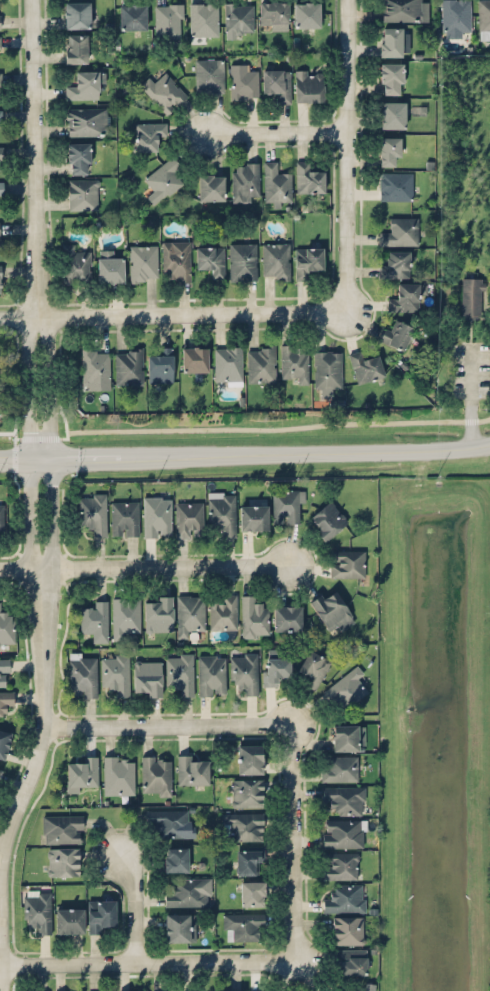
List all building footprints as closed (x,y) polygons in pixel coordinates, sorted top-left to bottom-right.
[(90,27),(90,0),(65,0),(65,27),(90,27)] [(288,29),(287,0),(259,1),(259,29),(288,29)] [(419,0),(381,0),(381,20),(427,20),(427,0),(419,0)] [(461,36),(461,28),(470,28),(470,0),(441,0),(441,36),(461,36)] [(478,38),(489,38),(489,0),(478,0),(478,38)] [(319,26),(319,1),(293,1),(293,26),(319,26)] [(217,35),(217,2),(189,2),(189,35),(217,35)] [(154,3),(154,37),(181,37),(181,3),(154,3)] [(224,32),(252,32),(252,3),(224,3),(224,32)] [(119,29),(145,29),(145,4),(119,4),(119,29)] [(380,55),(408,55),(408,26),(380,26),(380,55)] [(87,34),(65,34),(65,61),(87,61),(87,34)] [(194,91),(223,91),(223,58),(194,58),(194,91)] [(403,92),(403,61),(379,61),(379,92),(403,92)] [(248,63),(229,63),(229,97),(257,97),(257,70),(248,70),(248,63)] [(290,101),(290,68),(262,68),(262,91),(272,91),(272,101),(290,101)] [(294,69),(294,101),(323,101),(323,69),(294,69)] [(104,70),(70,70),(70,97),(98,97),(98,89),(104,89),(104,70)] [(187,94),(165,72),(159,78),(153,71),(139,85),(167,114),(187,94)] [(380,127),(403,127),(403,100),(380,100),(380,127)] [(67,135),(107,135),(107,107),(67,107),(67,135)] [(134,121),(134,150),(156,150),(156,138),(165,138),(165,121),(134,121)] [(378,165),(400,165),(400,136),(378,136),(378,165)] [(90,172),(90,142),(67,142),(67,173),(90,172)] [(183,164),(163,155),(150,183),(153,184),(146,198),(164,206),(183,164)] [(290,171),(281,171),(281,160),(263,160),(263,204),(290,204),(290,171)] [(296,191),(323,191),(323,170),(304,170),(304,160),(296,160),(296,191)] [(259,163),(231,163),(231,201),(249,201),(249,191),(259,191),(259,163)] [(412,199),(412,171),(378,171),(378,199),(412,199)] [(224,200),(224,173),(197,174),(197,200),(224,200)] [(68,209),(97,209),(97,178),(68,178),(68,209)] [(417,244),(417,216),(388,216),(388,226),(378,226),(378,244),(417,244)] [(189,281),(189,240),(161,240),(161,271),(170,271),(170,281),(189,281)] [(228,242),(228,280),(255,280),(255,242),(228,242)] [(290,278),(290,242),(262,242),(262,278),(290,278)] [(90,251),(79,251),(79,243),(62,243),(62,283),(90,283),(90,251)] [(128,281),(157,281),(157,244),(128,244),(128,281)] [(224,245),(195,245),(195,266),(205,266),(205,277),(224,277),(224,245)] [(322,268),(321,246),(294,247),(294,277),(311,277),(311,268),(322,268)] [(97,249),(97,282),(123,282),(123,258),(113,258),(113,249),(97,249)] [(378,277),(408,277),(408,249),(388,249),(388,260),(378,260),(378,277)] [(461,317),(481,317),(481,277),(461,277),(461,317)] [(417,310),(417,293),(427,293),(427,281),(397,281),(397,293),(387,293),(387,310),(417,310)] [(393,329),(385,325),(378,338),(401,350),(413,327),(397,319),(393,329)] [(246,381),(274,381),(274,344),(246,344),(246,381)] [(280,382),(307,382),(307,344),(280,344),(280,382)] [(181,371),(208,371),(208,346),(181,346),(181,371)] [(213,346),(213,382),(241,382),(241,346),(213,346)] [(81,387),(109,387),(109,347),(81,347),(81,387)] [(114,347),(114,384),(142,384),(142,347),(114,347)] [(172,381),(171,347),(157,347),(157,354),(147,354),(147,381),(172,381)] [(341,349),(313,349),(313,388),(322,388),(322,396),(332,396),(332,386),(341,386),(341,349)] [(360,359),(357,350),(348,352),(357,383),(384,375),(378,354),(360,359)] [(272,487),(272,521),(303,521),(303,488),(272,487)] [(207,491),(207,525),(217,525),(217,535),(235,535),(235,491),(207,491)] [(106,534),(106,492),(78,492),(78,524),(87,524),(87,534),(106,534)] [(171,495),(142,495),(142,536),(171,536),(171,495)] [(348,520),(330,499),(307,518),(325,540),(348,520)] [(111,535),(138,535),(138,500),(111,500),(111,535)] [(202,501),(175,501),(175,535),(202,535),(202,501)] [(268,530),(268,504),(239,504),(239,530),(268,530)] [(363,576),(363,549),(329,549),(329,576),(363,576)] [(336,623),(341,629),(356,619),(332,585),(309,601),(328,628),(336,623)] [(205,594),(176,594),(176,638),(186,638),(186,628),(205,628),(205,594)] [(236,594),(208,594),(208,628),(236,628),(236,594)] [(241,594),(241,636),(268,636),(268,604),(259,604),(259,594),(241,594)] [(172,595),(144,595),(144,630),(172,630),(172,595)] [(112,597),(112,637),(130,637),(130,629),(139,629),(139,597),(112,597)] [(108,599),(89,599),(89,608),(79,608),(79,631),(89,631),(89,641),(108,641),(108,599)] [(13,646),(13,610),(2,610),(2,601),(0,601),(0,646),(13,646)] [(301,604),(273,604),(273,630),(301,630),(301,604)] [(306,673),(302,681),(315,688),(330,660),(308,648),(298,668),(306,673)] [(97,696),(97,651),(68,651),(68,696),(97,696)] [(289,675),(289,651),(263,651),(263,684),(279,684),(279,675),(289,675)] [(110,696),(129,696),(129,652),(101,652),(101,685),(110,685),(110,696)] [(193,652),(165,652),(165,685),(175,685),(175,695),(193,694),(193,652)] [(230,684),(239,684),(239,693),(258,693),(258,652),(230,652),(230,684)] [(197,654),(197,694),(226,694),(226,654),(197,654)] [(8,685),(8,657),(0,657),(0,685),(8,685)] [(161,660),(133,660),(133,694),(161,694),(161,660)] [(323,690),(340,711),(365,690),(358,681),(364,676),(355,664),(323,690)] [(0,690),(0,718),(2,718),(2,708),(13,708),(13,690),(0,690)] [(364,724),(331,724),(331,749),(364,749),(364,724)] [(11,732),(0,728),(0,758),(3,759),(11,732)] [(262,743),(236,743),(236,773),(262,773),(262,743)] [(141,754),(141,795),(172,795),(172,754),(141,754)] [(207,783),(207,754),(177,754),(177,783),(207,783)] [(97,755),(75,755),(75,758),(67,758),(67,791),(87,791),(87,784),(97,784),(97,755)] [(134,755),(103,755),(103,794),(134,794),(134,755)] [(357,755),(329,755),(329,764),(320,764),(320,780),(357,780),(357,755)] [(262,777),(232,777),(232,806),(262,806),(262,777)] [(321,785),(321,805),(332,805),(332,814),(364,814),(364,785),(321,785)] [(187,836),(187,809),(145,809),(145,826),(156,826),(156,836),(187,836)] [(263,812),(221,812),(221,830),(230,830),(230,839),(263,839),(263,812)] [(82,814),(41,814),(41,842),(82,842),(82,814)] [(364,846),(364,818),(322,818),(322,846),(364,846)] [(235,845),(235,874),(263,874),(263,845),(235,845)] [(46,847),(46,875),(79,875),(79,847),(46,847)] [(187,847),(164,847),(164,871),(187,871),(187,847)] [(323,878),(358,878),(358,851),(323,851),(323,878)] [(205,905),(205,877),(174,877),(174,886),(164,886),(164,905),(205,905)] [(240,904),(263,904),(263,880),(240,880),(240,904)] [(364,911),(364,883),(332,883),(332,892),(322,892),(322,911),(364,911)] [(50,933),(50,888),(22,889),(22,924),(32,924),(32,933),(50,933)] [(114,899),(87,899),(87,932),(106,932),(106,924),(114,924),(114,899)] [(83,907),(55,907),(55,932),(83,932),(83,907)] [(195,940),(195,912),(164,913),(165,940),(195,940)] [(256,939),(256,930),(263,930),(263,912),(222,912),(222,939),(256,939)] [(364,915),(331,915),(331,943),(364,943),(364,915)] [(366,948),(336,948),(336,974),(366,974),(366,948)]
